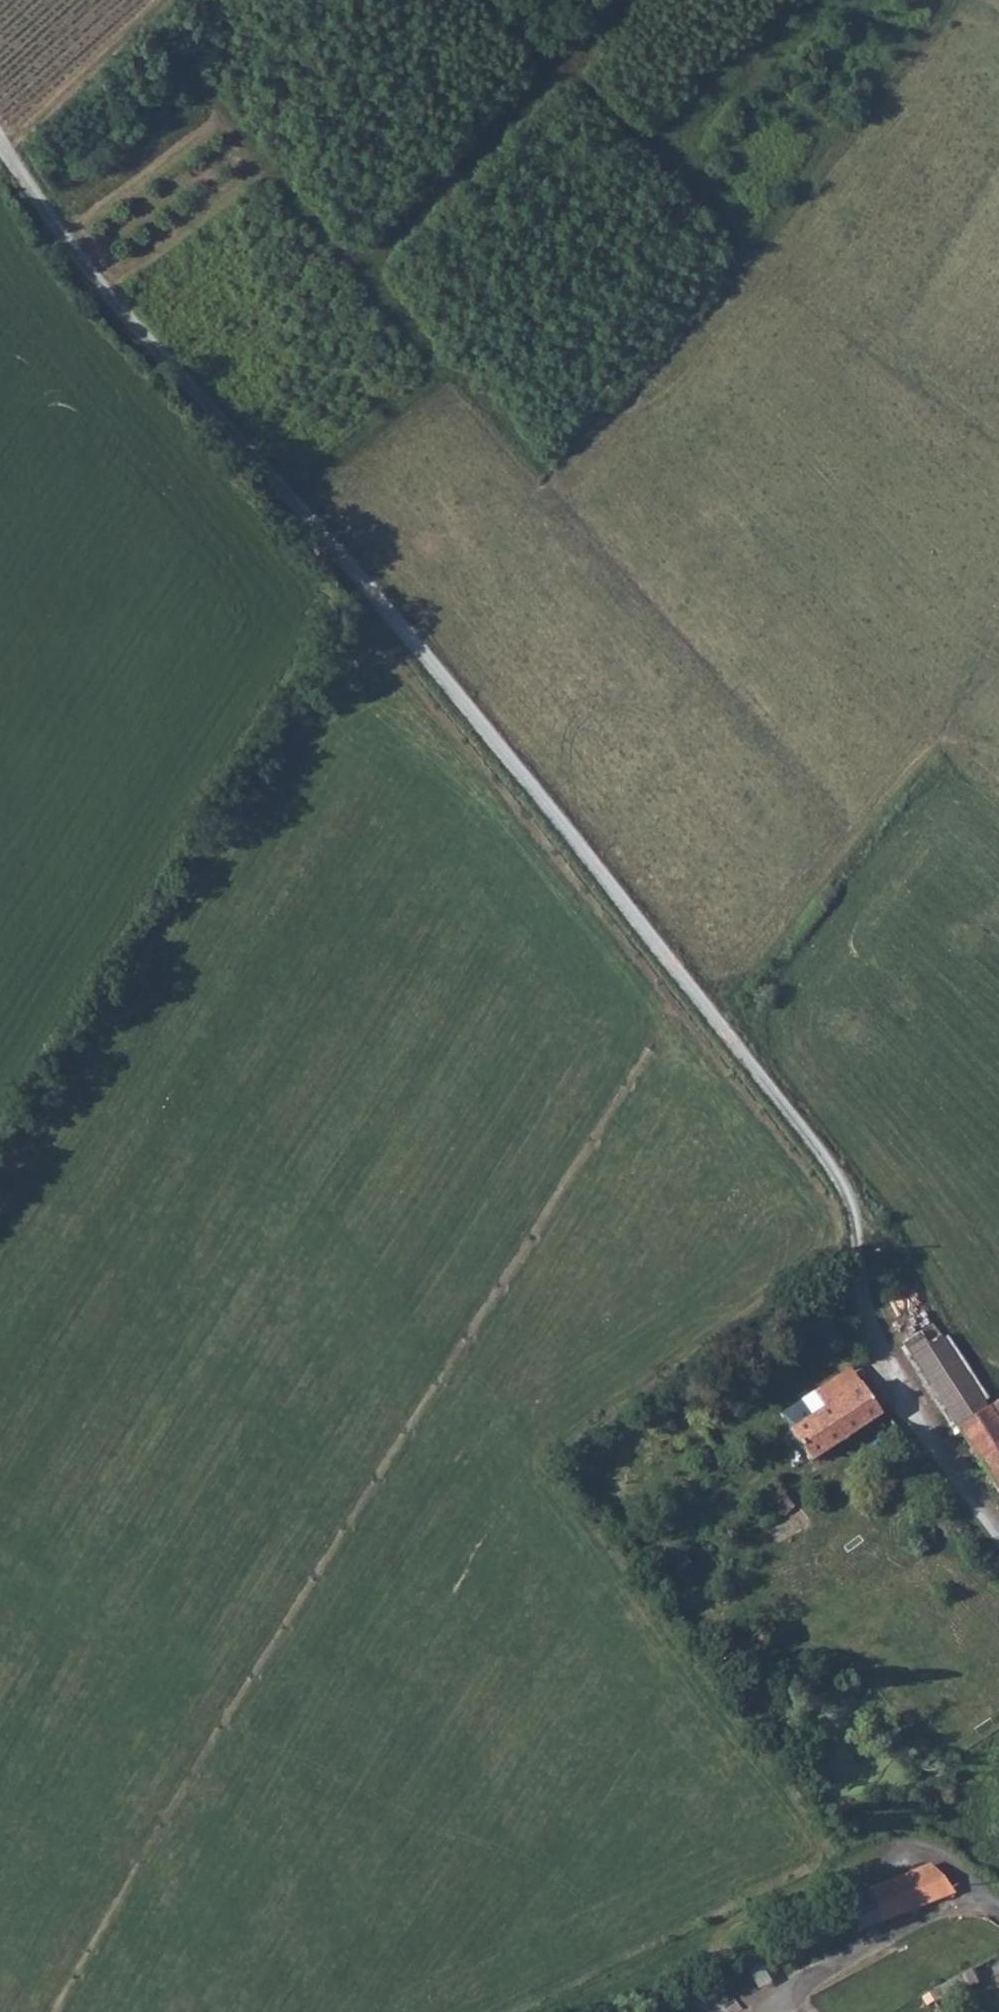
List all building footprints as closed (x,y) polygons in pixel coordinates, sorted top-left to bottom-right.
[(904,1345),(998,1494),(998,1420),(992,1408),(938,1324),(904,1345)] [(868,1419),(838,1379),(829,1386),(762,1435),(790,1475),(868,1419)] [(930,1863),(854,1896),(869,1930),(957,1892),(946,1875),(930,1863)]
